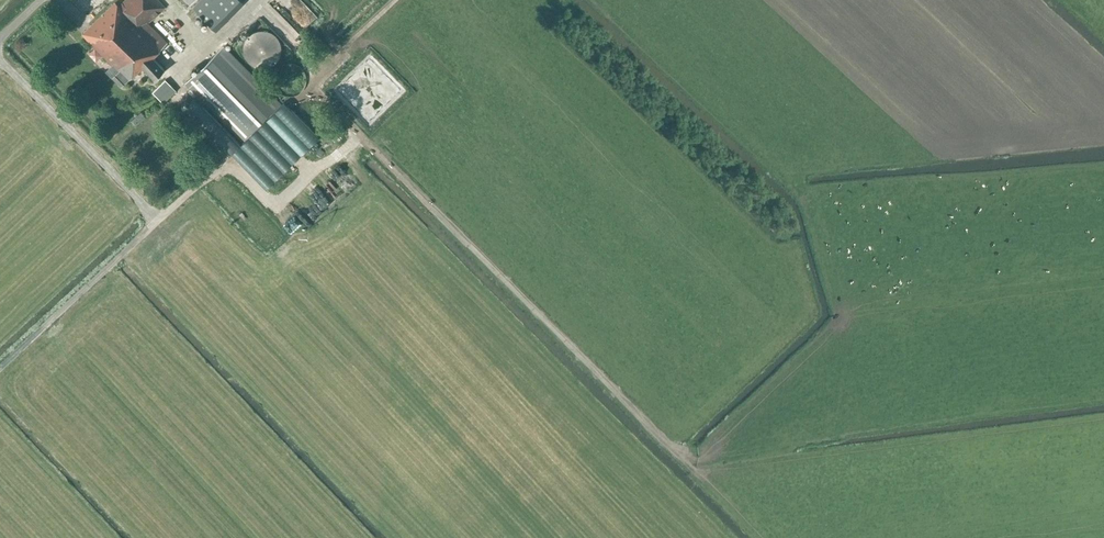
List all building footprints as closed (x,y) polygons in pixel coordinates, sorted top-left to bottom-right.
[(119,6),(115,2),(82,34),(118,72),(112,77),(121,87),(142,66),(154,78),(164,69),(152,57),(167,43),(148,23),(165,7),(158,0),(125,0),(119,6)] [(244,2),(242,0),(201,0),(193,8),(216,31),(244,2)] [(266,59),(281,53),(272,27),(253,34),(255,38),(247,41),(249,46),(256,44),(259,52),(263,51),(266,59)] [(281,104),(223,46),(185,83),(197,95),(182,110),(229,159),(234,155),(306,231),(359,181),(283,102),(281,104)] [(302,86),(302,71),(290,71),(290,86),(302,86)] [(165,79),(152,92),(163,103),(176,91),(165,79)]
